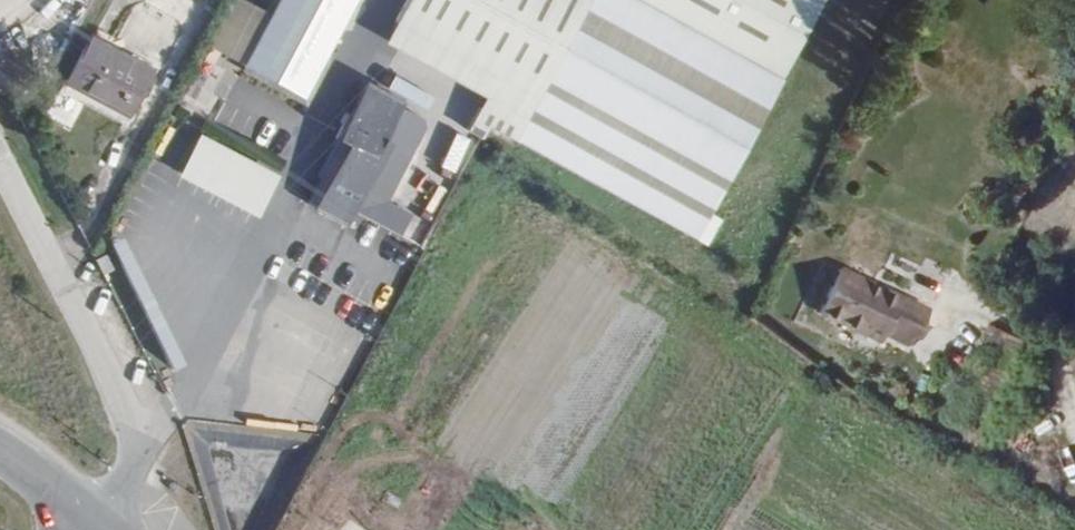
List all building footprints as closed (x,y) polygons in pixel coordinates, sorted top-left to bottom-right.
[(360,0),(259,0),(253,11),(269,20),(255,46),(247,41),(240,55),(248,60),(244,68),(304,102),(360,0)] [(809,0),(419,0),(409,19),(510,71),(482,124),(491,129),(694,233),(809,0)] [(822,0),(809,0),(694,233),(700,236),(822,0)] [(91,42),(66,85),(127,119),(151,76),(91,42)] [(0,54),(0,78),(13,72),(3,53),(0,54)] [(248,60),(240,55),(235,63),(244,68),(248,60)] [(385,135),(403,103),(368,84),(353,110),(371,121),(359,142),(341,132),(319,172),(324,174),(310,199),(325,207),(329,199),(352,212),(364,190),(393,140),(385,135)] [(371,121),(353,110),(341,132),(359,142),(371,121)] [(465,116),(444,153),(409,215),(439,232),(489,133),(491,129),(482,124),(465,116)] [(400,128),(393,140),(364,190),(409,215),(444,153),(400,128)] [(204,132),(183,174),(263,214),(285,172),(204,132)] [(329,199),(325,207),(348,220),(352,212),(329,199)] [(128,235),(112,241),(126,281),(142,275),(128,235)] [(917,340),(935,307),(846,262),(825,304),(886,335),(891,326),(917,340)] [(113,279),(104,265),(95,269),(103,285),(113,279)]
